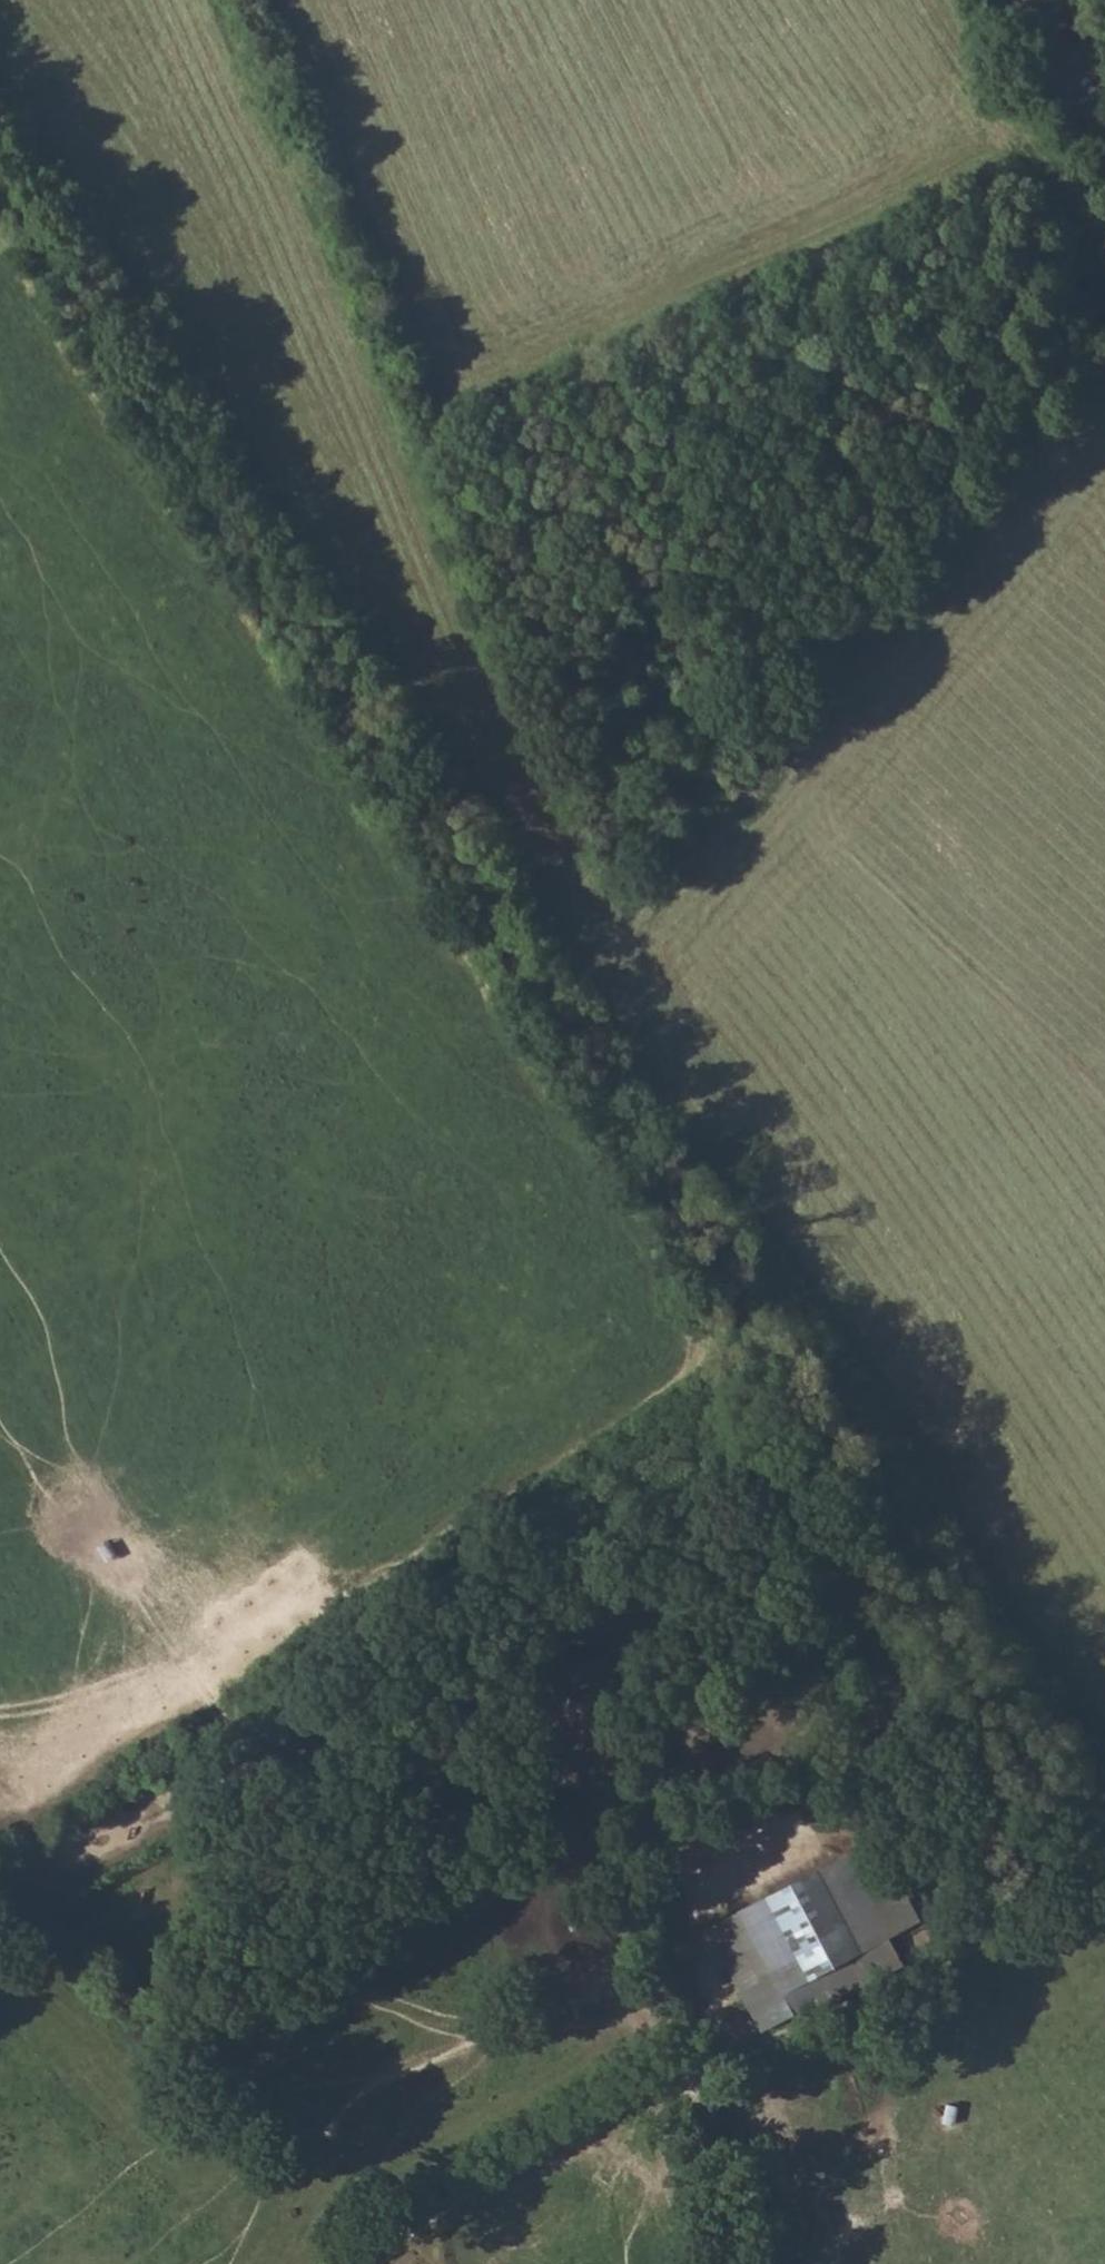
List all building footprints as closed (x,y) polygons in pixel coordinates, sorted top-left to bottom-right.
[(899,1960),(887,1937),(915,1919),(875,1840),(742,1910),(799,2015),(899,1960)]
